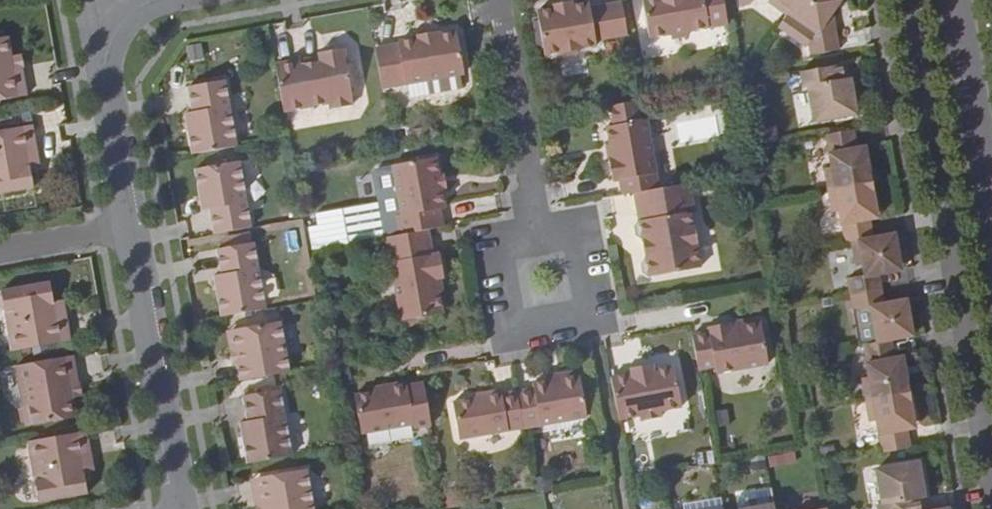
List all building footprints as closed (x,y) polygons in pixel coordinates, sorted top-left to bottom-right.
[(724,0),(642,0),(649,38),(671,34),(689,31),(728,25),(724,0)] [(796,0),(769,0),(768,1),(786,15),(796,0)] [(786,15),(804,28),(809,21),(820,28),(808,44),(811,55),(840,49),(833,11),(837,5),(830,0),(796,0),(786,15)] [(627,34),(622,1),(590,6),(588,1),(572,5),(572,7),(555,11),(554,8),(537,11),(545,56),(562,53),(565,56),(578,53),(580,49),(597,46),(596,39),(627,34)] [(554,5),(554,8),(555,11),(572,7),(572,5),(571,1),(554,5)] [(399,44),(375,48),(382,85),(464,70),(456,31),(439,34),(416,38),(398,42),(399,44)] [(11,58),(8,37),(0,38),(0,101),(28,96),(23,69),(14,70),(13,71),(11,58)] [(300,59),(276,64),(284,111),(328,103),(329,108),(353,103),(343,49),(340,49),(336,44),(323,46),(322,53),(319,53),(320,60),(301,64),(300,59)] [(20,55),(11,58),(13,71),(14,70),(23,69),(20,55)] [(852,87),(847,63),(842,64),(846,87),(852,87)] [(846,87),(842,64),(801,72),(803,87),(808,86),(815,120),(857,113),(852,87),(846,87)] [(185,114),(193,155),(238,147),(225,81),(189,87),(193,112),(185,114)] [(618,179),(621,195),(635,193),(659,188),(647,117),(605,125),(609,143),(611,156),(608,158),(612,180),(618,179)] [(0,131),(0,194),(35,187),(28,154),(38,152),(33,125),(0,131)] [(828,190),(872,182),(867,155),(859,157),(858,147),(855,130),(826,134),(831,166),(824,167),(828,190)] [(859,157),(867,155),(865,146),(858,147),(859,157)] [(428,229),(443,226),(440,209),(445,208),(442,189),(440,175),(436,157),(392,165),(401,215),(396,216),(400,235),(428,229)] [(210,210),(215,235),(252,228),(240,162),(195,169),(203,212),(210,210)] [(845,243),(850,242),(873,237),(870,220),(869,211),(877,209),(872,182),(828,190),(832,212),(839,211),(845,243)] [(693,202),(689,183),(659,188),(635,193),(640,220),(636,221),(633,227),(634,236),(640,239),(644,239),(644,242),(642,242),(645,260),(647,260),(647,262),(644,263),(640,268),(642,278),(648,282),(701,271),(698,248),(699,247),(693,216),(692,216),(689,203),(693,202)] [(344,208),(312,212),(315,245),(347,241),(344,208)] [(869,211),(870,220),(879,219),(877,209),(869,211)] [(434,261),(428,229),(400,235),(386,237),(402,328),(444,320),(440,298),(438,287),(443,285),(446,285),(442,260),(434,261)] [(850,295),(881,289),(878,274),(893,271),(892,261),(899,260),(894,234),(873,237),(850,242),(854,263),(861,262),(864,275),(846,279),(850,295)] [(214,275),(221,317),(266,309),(255,243),(217,250),(221,274),(214,275)] [(892,261),(893,271),(901,270),(899,260),(892,261)] [(71,341),(67,315),(56,316),(54,303),(51,283),(2,292),(0,295),(0,307),(1,312),(5,313),(12,352),(71,341)] [(892,339),(913,336),(908,309),(900,310),(898,301),(884,304),(881,289),(850,295),(853,310),(869,307),(871,320),(865,321),(870,344),(892,339)] [(900,310),(908,309),(906,299),(898,301),(900,310)] [(56,316),(67,315),(64,301),(54,303),(56,316)] [(238,365),(241,381),(291,372),(281,322),(232,331),(238,365)] [(692,335),(698,370),(715,366),(716,374),(763,366),(756,323),(739,326),(725,329),(724,324),(708,326),(709,332),(692,335)] [(232,366),(238,365),(232,331),(226,332),(232,366)] [(865,400),(908,392),(903,366),(896,367),(895,357),(892,339),(870,344),(863,345),(868,376),(861,377),(865,400)] [(69,386),(79,384),(75,356),(15,367),(22,407),(18,412),(21,425),(26,428),(75,419),(72,400),(69,386)] [(630,365),(652,361),(652,356),(629,360),(630,365)] [(896,367),(903,366),(901,356),(895,357),(896,367)] [(609,369),(616,409),(680,399),(673,357),(652,361),(630,365),(609,369)] [(547,375),(548,381),(581,375),(580,369),(547,375)] [(534,388),(516,391),(522,422),(540,420),(541,425),(589,417),(581,375),(548,381),(534,383),(534,388)] [(415,427),(431,424),(424,383),(407,385),(406,381),(388,384),(389,389),(374,391),(353,395),(361,434),(414,424),(415,427)] [(83,398),(79,384),(69,386),(72,400),(83,398)] [(462,439),(523,429),(522,422),(516,391),(516,387),(500,390),(500,395),(489,397),(478,398),(456,402),(462,439)] [(240,422),(248,464),(293,456),(281,390),(244,396),(248,421),(240,422)] [(881,453),(911,448),(908,430),(906,420),(913,419),(908,392),(865,400),(869,423),(876,421),(881,453)] [(906,420),(908,430),(915,429),(913,419),(906,420)] [(87,432),(28,442),(35,482),(32,485),(35,498),(39,502),(87,494),(85,474),(82,460),(92,458),(87,432)] [(95,473),(92,458),(82,460),(85,474),(95,473)] [(917,489),(924,488),(920,462),(876,469),(883,504),(878,505),(879,508),(921,508),(917,489)] [(308,470),(258,478),(264,508),(315,508),(308,470)] [(258,478),(250,479),(256,508),(264,508),(258,478)] [(924,488),(917,489),(921,508),(928,508),(924,488)]
